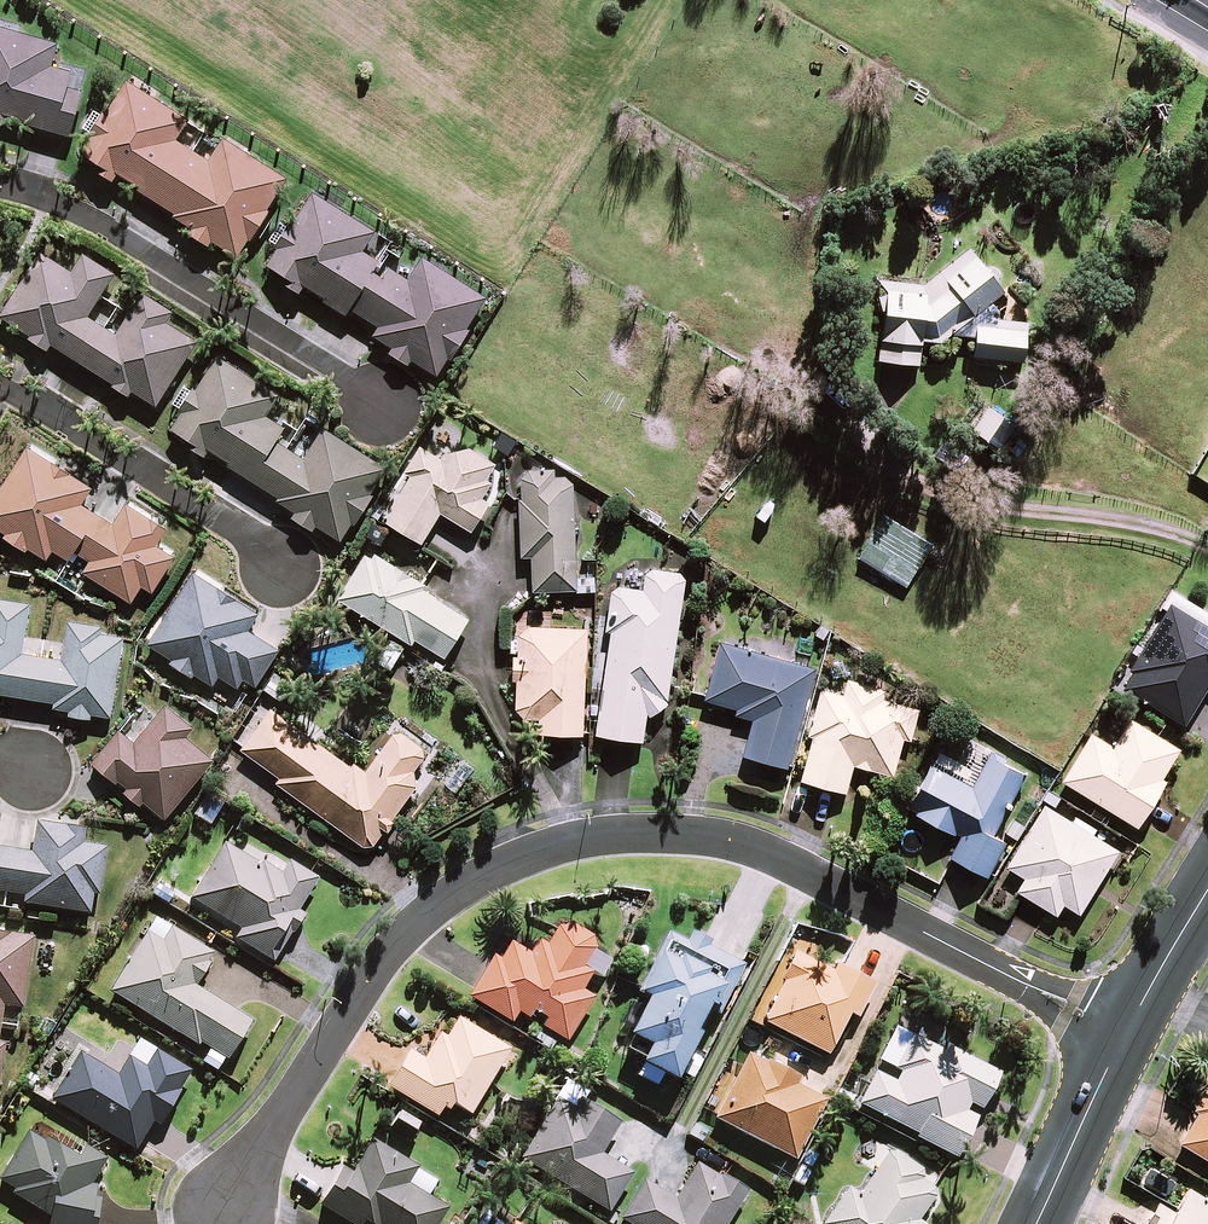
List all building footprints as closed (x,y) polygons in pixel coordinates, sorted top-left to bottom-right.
[(5,123),(6,117),(69,135),(81,90),(67,86),(71,72),(52,67),(59,44),(0,28),(0,121),(5,123)] [(186,120),(129,85),(80,163),(112,183),(114,180),(194,230),(190,235),(207,245),(210,240),(237,256),(284,181),(223,143),(210,162),(174,140),(186,120)] [(376,233),(314,195),(265,273),(300,295),(306,285),(349,312),(351,309),(380,327),(376,334),(395,346),(391,352),(410,364),(413,358),(437,373),(485,297),(422,258),(408,281),(364,253),(376,233)] [(991,300),(1004,289),(971,250),(923,283),(881,278),(878,307),(884,308),(878,359),(919,363),(922,338),(943,340),(944,332),(975,336),(973,356),(1023,362),(1027,322),(998,319),(991,300)] [(40,256),(1,317),(52,349),(55,344),(155,406),(195,342),(164,323),(170,313),(143,295),(129,318),(99,299),(113,277),(84,259),(73,276),(40,256)] [(279,396),(219,359),(169,439),(205,461),(212,451),(299,505),(292,515),(314,529),(317,524),(340,539),(386,467),(327,430),(307,462),(275,442),(283,429),(266,418),(279,396)] [(989,406),(971,430),(990,443),(1007,419),(989,406)] [(487,477),(495,464),(474,451),(444,449),(438,457),(421,447),(406,472),(412,476),(386,520),(423,542),(441,512),(473,531),(490,502),(484,498),(494,482),(487,477)] [(29,449),(0,495),(0,526),(49,557),(55,547),(71,558),(76,549),(94,560),(87,571),(131,600),(142,583),(153,590),(173,557),(156,546),(166,530),(128,506),(113,528),(80,507),(92,488),(29,449)] [(520,559),(532,559),(532,592),(596,593),(596,577),(575,577),(575,488),(567,476),(557,476),(557,468),(521,467),(520,559)] [(931,544),(883,513),(866,540),(914,570),(931,544)] [(420,583),(369,551),(340,599),(412,643),(415,638),(446,657),(469,619),(417,587),(420,583)] [(686,574),(648,569),(645,591),(614,587),(608,631),(613,632),(598,734),(644,741),(648,710),(667,713),(686,574)] [(258,614),(194,574),(150,644),(213,684),(220,674),(238,685),(244,676),(255,683),(276,649),(247,631),(258,614)] [(3,699),(4,694),(60,703),(59,708),(73,710),(72,714),(91,716),(91,712),(111,715),(123,637),(103,634),(104,629),(71,624),(65,661),(24,655),(32,605),(0,600),(0,699),(3,699)] [(1170,604),(1120,684),(1183,723),(1207,683),(1207,628),(1170,604)] [(515,710),(524,717),(541,718),(540,733),(583,735),(588,629),(519,627),(515,710)] [(815,667),(720,642),(705,700),(754,713),(743,754),(788,766),(815,667)] [(885,689),(848,680),(844,696),(821,690),(809,735),(813,736),(802,779),(845,791),(853,763),(893,774),(902,737),(910,739),(918,709),(882,700),(885,689)] [(120,731),(95,760),(119,781),(122,777),(132,786),(128,791),(143,804),(147,799),(168,817),(215,763),(186,738),(194,728),(169,707),(136,744),(120,731)] [(371,850),(385,831),(390,835),(399,823),(394,819),(420,786),(415,776),(426,759),(424,747),(410,737),(406,734),(395,734),(370,769),(358,761),(354,768),(273,709),(243,750),(281,777),(277,782),(371,850)] [(1182,751),(1131,720),(1114,748),(1091,734),(1063,781),(1137,825),(1182,751)] [(990,831),(997,818),(1022,772),(989,754),(972,785),(932,763),(908,807),(961,836),(951,855),(987,875),(1006,840),(990,831)] [(1071,820),(1054,810),(1063,796),(1047,786),(1038,800),(1045,804),(1007,866),(1025,877),(1017,890),(1056,914),(1063,902),(1080,912),(1118,849),(1093,834),(1097,828),(1075,814),(1071,820)] [(27,894),(26,901),(90,911),(93,891),(100,892),(106,850),(82,846),(84,830),(40,823),(35,856),(0,850),(0,890),(27,894)] [(281,875),(226,842),(192,898),(242,928),(236,938),(271,959),(318,879),(289,862),(281,875)] [(188,898),(160,882),(153,895),(180,911),(188,898)] [(112,991),(209,1052),(199,1067),(215,1077),(226,1059),(229,1061),(253,1023),(195,986),(214,955),(156,919),(112,991)] [(501,959),(495,955),(470,995),(511,1021),(518,1010),(529,1017),(534,1009),(546,1017),(541,1024),(566,1040),(592,997),(579,989),(592,970),(602,976),(611,961),(590,947),(595,939),(563,919),(546,946),(538,941),(530,954),(511,942),(501,959)] [(742,965),(669,928),(638,990),(646,994),(621,1045),(645,1058),(637,1075),(656,1084),(663,1070),(675,1076),(709,1007),(719,1011),(742,965)] [(0,932),(0,1016),(2,1004),(22,1007),(32,936),(0,932)] [(778,979),(783,981),(763,1021),(828,1053),(849,1011),(856,1015),(872,982),(835,964),(831,971),(796,954),(792,951),(778,979)] [(508,1048),(457,1018),(446,1037),(439,1033),(424,1059),(409,1050),(387,1085),(439,1116),(449,1100),(470,1112),(508,1048)] [(955,1156),(976,1115),(966,1110),(969,1103),(979,1108),(997,1072),(945,1046),(943,1050),(895,1027),(879,1059),(901,1070),(895,1082),(874,1071),(859,1104),(916,1132),(915,1136),(955,1156)] [(191,1071),(157,1050),(147,1067),(130,1057),(119,1076),(81,1053),(53,1099),(136,1149),(154,1119),(160,1122),(191,1071)] [(800,1079),(748,1053),(737,1075),(723,1068),(701,1111),(794,1157),(823,1099),(796,1086),(800,1079)] [(1194,1107),(1198,1109),(1179,1141),(1207,1158),(1207,1083),(1194,1107)] [(619,1122),(579,1097),(573,1107),(558,1098),(522,1157),(607,1210),(631,1172),(600,1153),(619,1122)] [(420,1123),(400,1110),(390,1126),(409,1139),(420,1123)] [(1,1178),(16,1188),(14,1192),(51,1216),(50,1223),(94,1223),(99,1197),(88,1195),(110,1161),(85,1144),(77,1155),(33,1127),(1,1178)] [(372,1139),(352,1172),(342,1165),(318,1203),(352,1223),(360,1223),(364,1218),(374,1223),(436,1223),(447,1207),(427,1195),(436,1180),(372,1139)] [(891,1146),(858,1195),(847,1187),(822,1223),(823,1223),(915,1223),(914,1223),(942,1182),(891,1146)] [(695,1161),(673,1197),(644,1179),(621,1218),(631,1223),(725,1223),(745,1192),(695,1161)] [(1187,1187),(1172,1211),(1161,1205),(1150,1223),(1207,1223),(1207,1200),(1187,1187)]
